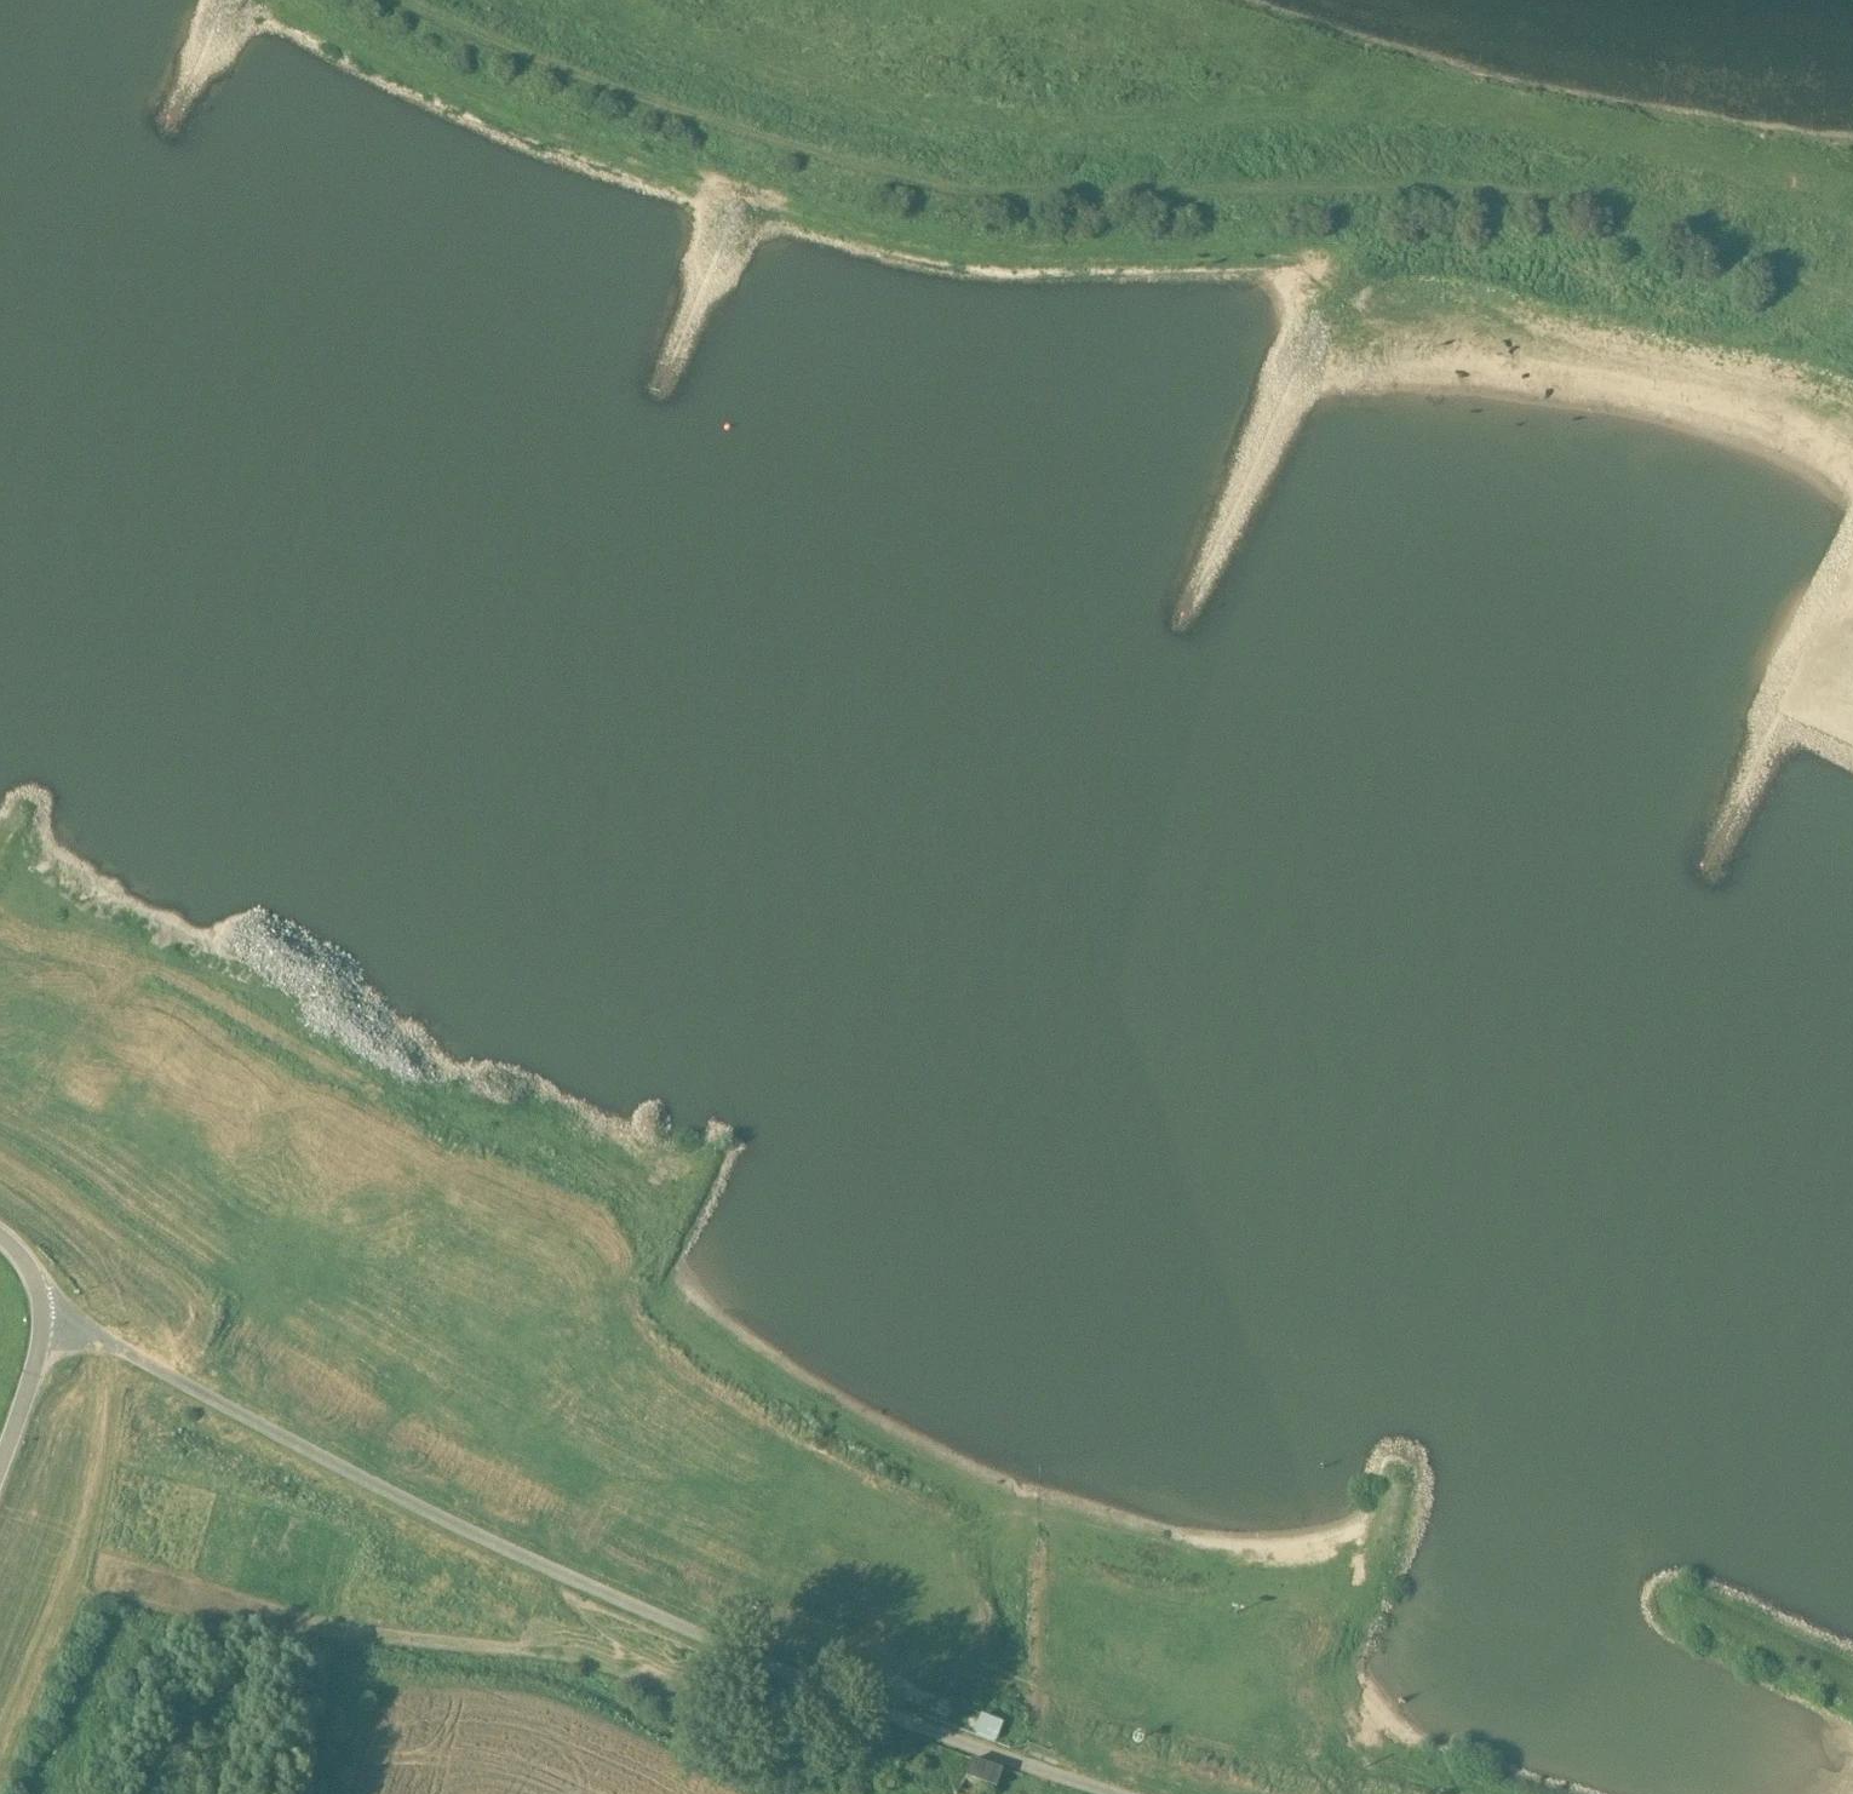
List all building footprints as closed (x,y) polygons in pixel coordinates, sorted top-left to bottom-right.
[(999,1738),(1004,1719),(982,1713),(976,1732),(999,1738)] [(966,1778),(996,1788),(1002,1770),(972,1760),(966,1778)]
